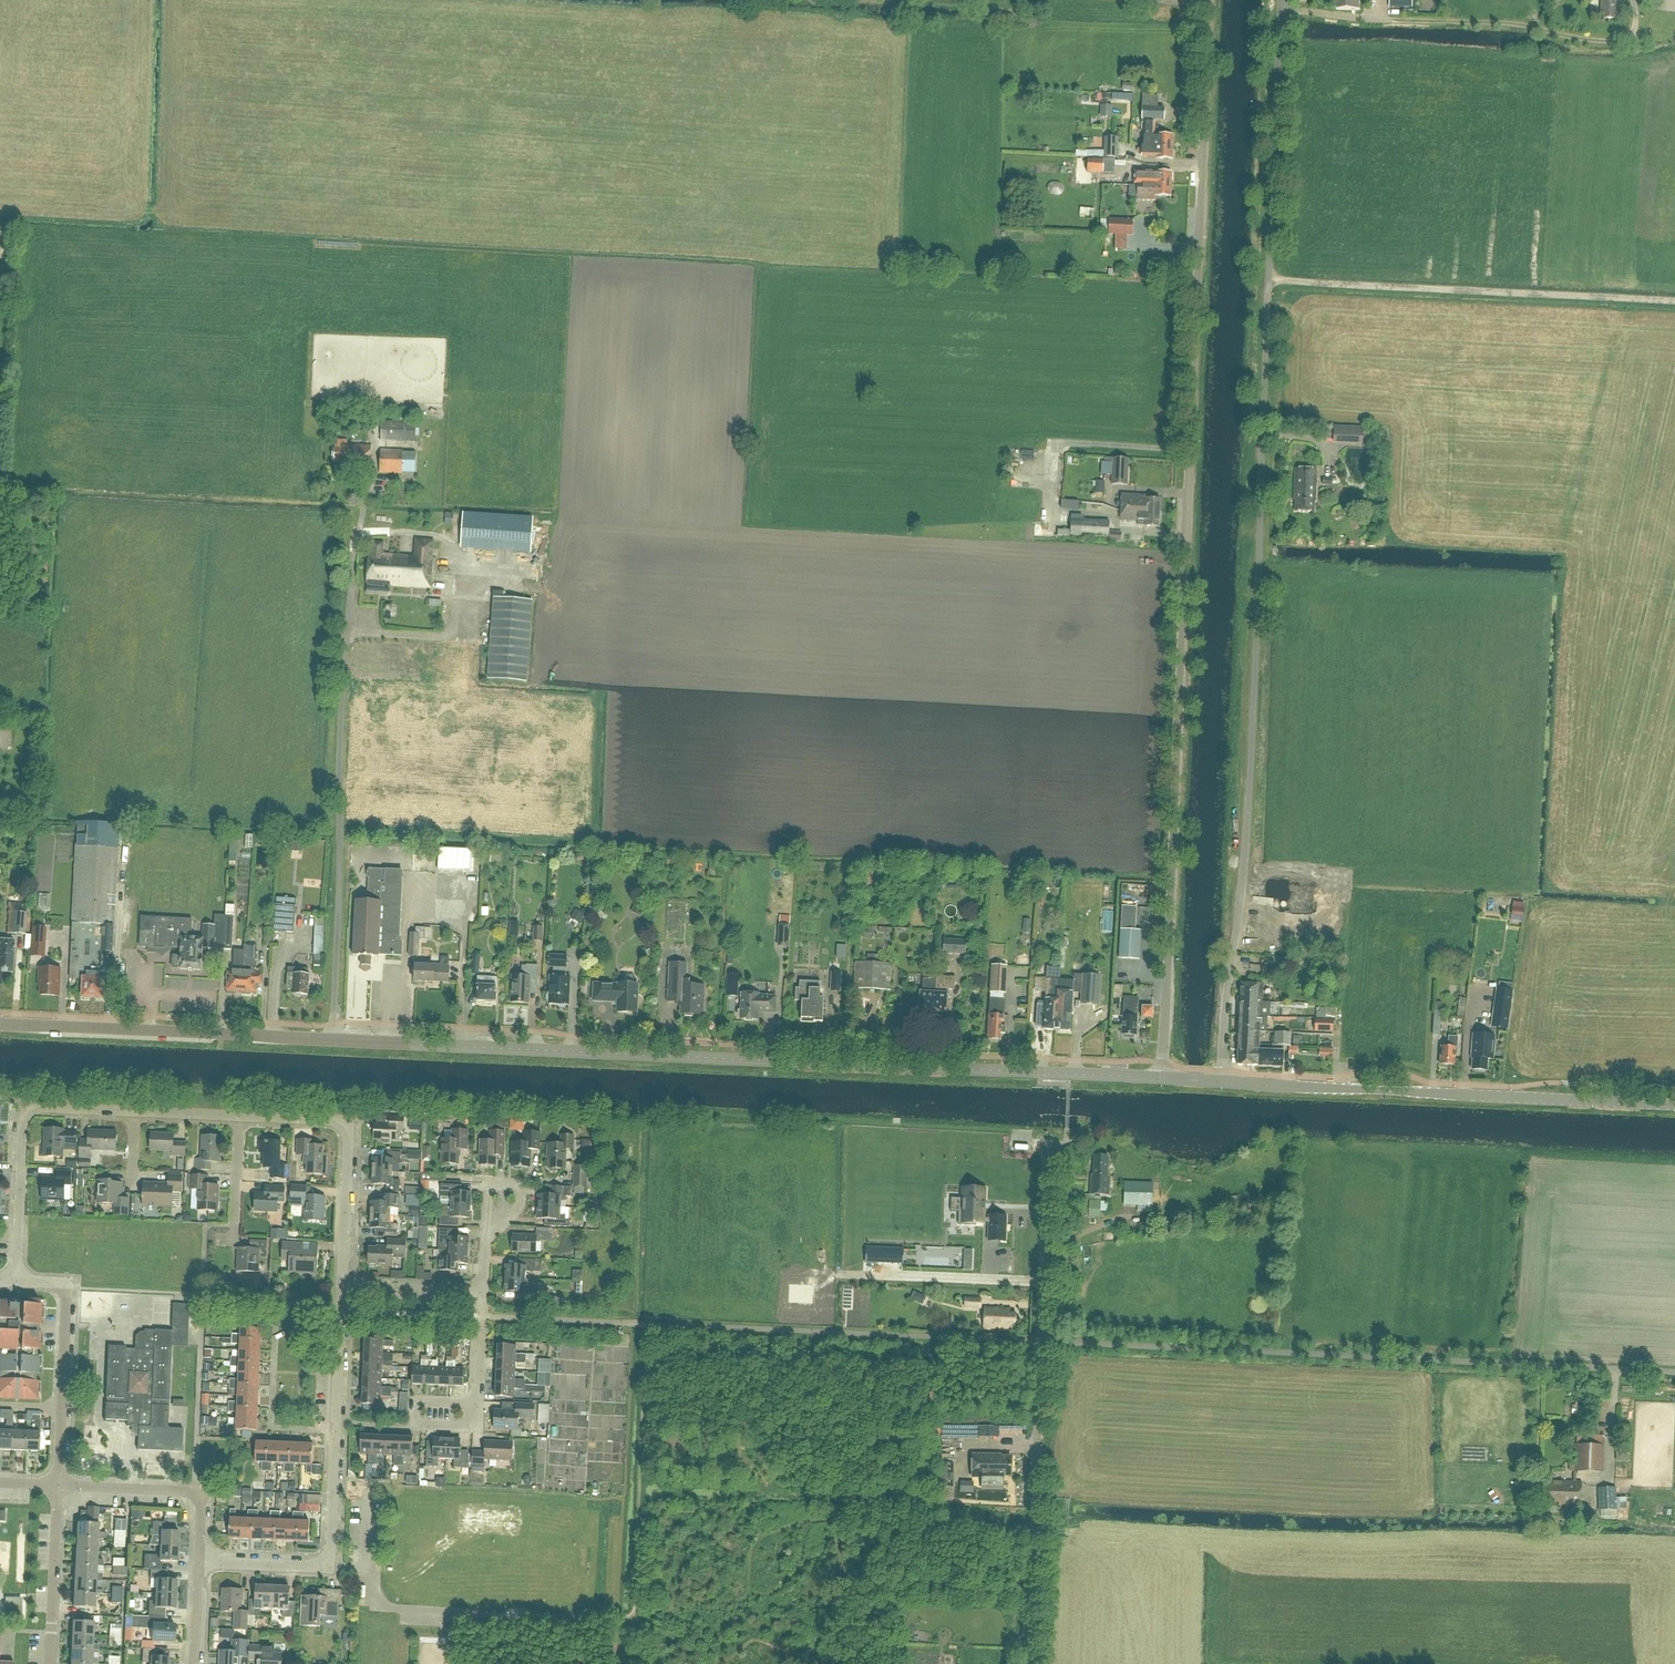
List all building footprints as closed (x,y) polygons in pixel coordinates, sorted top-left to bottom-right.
[(1359,10),(1359,0),(1336,0),(1336,10),(1359,10)] [(1600,19),(1617,20),(1618,0),(1601,0),(1600,19)] [(1123,83),(1122,93),(1132,93),(1132,84),(1123,83)] [(1142,107),(1151,107),(1151,92),(1142,92),(1142,107)] [(1042,106),(1047,102),(1041,95),(1036,99),(1042,106)] [(1142,147),(1173,148),(1173,136),(1154,135),(1155,121),(1164,120),(1165,108),(1142,108),(1142,123),(1144,123),(1144,147),(1143,146),(1142,147)] [(1104,139),(1104,152),(1090,151),(1089,158),(1117,158),(1118,139),(1104,139)] [(1172,159),(1173,148),(1142,147),(1142,158),(1156,158),(1156,159),(1172,159)] [(1097,175),(1097,159),(1086,159),(1086,162),(1083,162),(1082,177),(1089,177),(1089,175),(1097,175)] [(1128,159),(1115,159),(1115,170),(1127,170),(1128,159)] [(1138,183),(1150,184),(1150,185),(1171,185),(1172,171),(1135,171),(1135,183),(1138,183)] [(1156,196),(1171,197),(1171,185),(1150,185),(1150,184),(1138,183),(1138,184),(1137,200),(1149,201),(1149,197),(1156,197),(1156,196)] [(1091,206),(1082,207),(1082,216),(1091,216),(1091,206)] [(1109,220),(1108,235),(1132,236),(1132,221),(1109,220)] [(10,230),(0,229),(0,238),(9,239),(10,230)] [(1124,265),(1124,272),(1132,273),(1133,265),(1124,265)] [(414,443),(415,423),(381,422),(380,442),(414,443)] [(1333,427),(1333,438),(1362,438),(1362,427),(1333,427)] [(371,467),(372,447),(348,446),(348,449),(335,448),(334,464),(347,464),(347,466),(371,467)] [(403,451),(404,470),(416,469),(414,450),(403,451)] [(402,475),(402,451),(380,451),(379,474),(402,475)] [(1014,451),(1013,460),(1030,462),(1031,453),(1014,451)] [(1127,486),(1128,459),(1113,459),(1112,485),(1127,486)] [(1316,501),(1317,469),(1295,469),(1294,498),(1295,498),(1295,512),(1315,512),(1315,501),(1316,501)] [(1095,481),(1095,493),(1104,494),(1105,481),(1095,481)] [(1146,511),(1159,512),(1160,499),(1147,499),(1147,496),(1121,495),(1120,512),(1121,512),(1137,513),(1146,513),(1146,511)] [(1137,526),(1145,526),(1145,527),(1158,528),(1159,512),(1146,511),(1146,513),(1137,513),(1121,512),(1120,512),(1120,521),(1137,522),(1137,526)] [(531,552),(534,519),(464,514),(462,547),(531,552)] [(1071,516),(1070,536),(1108,538),(1109,522),(1082,521),(1082,516),(1071,516)] [(1111,529),(1110,537),(1120,539),(1121,531),(1111,529)] [(369,553),(368,569),(431,573),(432,541),(416,540),(415,556),(383,554),(383,543),(372,543),(372,554),(369,553)] [(431,573),(368,569),(367,584),(368,584),(368,591),(386,593),(386,585),(430,588),(431,573)] [(494,599),(488,679),(526,682),(532,601),(494,599)] [(78,827),(73,924),(70,978),(84,979),(83,979),(83,980),(84,980),(83,997),(82,997),(82,998),(85,998),(86,1000),(90,1000),(92,998),(94,998),(95,1000),(100,1000),(101,998),(104,999),(104,998),(103,998),(103,997),(109,997),(110,988),(104,988),(104,981),(105,981),(105,980),(101,980),(102,952),(113,953),(118,829),(78,827)] [(292,841),(291,851),(303,852),(303,842),(292,841)] [(472,850),(440,849),(439,869),(471,871),(472,850)] [(370,870),(368,901),(356,901),(353,956),(362,957),(361,966),(366,966),(370,966),(371,957),(379,958),(380,943),(386,944),(386,955),(402,956),(402,943),(399,942),(403,872),(370,870)] [(46,880),(56,881),(57,874),(47,873),(46,880)] [(228,914),(237,914),(237,904),(228,904),(228,914)] [(1340,906),(1284,904),(1283,922),(1339,923),(1340,906)] [(8,905),(7,933),(24,934),(25,912),(25,906),(8,905)] [(294,933),(297,907),(276,905),(274,931),(294,933)] [(1141,932),(1140,931),(1141,908),(1122,907),(1119,958),(1140,960),(1141,932)] [(1525,916),(1525,908),(1513,909),(1514,916),(1525,916)] [(1248,913),(1247,923),(1255,923),(1256,914),(1248,913)] [(142,917),(140,947),(150,948),(149,953),(159,953),(161,955),(163,957),(172,950),(172,948),(181,949),(180,957),(174,957),(173,969),(180,969),(180,970),(202,971),(203,949),(214,950),(215,926),(204,925),(203,939),(191,938),(192,921),(142,917)] [(225,917),(223,950),(232,950),(233,918),(225,917)] [(315,918),(313,955),(323,955),(325,918),(315,918)] [(779,925),(777,947),(789,947),(790,925),(779,925)] [(426,940),(435,940),(435,926),(426,926),(426,940)] [(534,927),(533,942),(543,942),(543,927),(534,927)] [(32,928),(30,956),(44,957),(45,928),(32,928)] [(418,957),(419,939),(425,940),(425,928),(416,928),(415,934),(410,934),(409,956),(418,957)] [(264,929),(263,946),(271,946),(272,930),(264,929)] [(14,941),(0,940),(0,973),(12,973),(14,941)] [(943,940),(942,953),(965,955),(965,941),(943,940)] [(243,951),(241,992),(247,992),(247,993),(253,994),(253,993),(255,993),(256,984),(262,984),(262,975),(255,975),(256,946),(244,945),(244,951),(243,951)] [(241,992),(243,951),(234,951),(233,974),(228,974),(228,976),(227,976),(226,980),(228,980),(227,991),(229,991),(229,993),(235,993),(236,992),(241,992)] [(472,952),(471,964),(471,974),(480,975),(481,953),(472,952)] [(549,956),(549,967),(555,967),(554,976),(551,976),(550,994),(548,994),(547,996),(547,999),(548,1001),(549,1001),(549,1004),(559,1005),(559,1006),(561,1007),(564,1007),(566,1007),(566,1005),(569,1005),(570,977),(566,976),(566,967),(567,967),(568,956),(549,956)] [(433,967),(415,966),(415,982),(433,982),(433,981),(448,982),(449,958),(441,957),(441,965),(433,965),(433,967)] [(890,991),(891,964),(856,962),(854,989),(890,991)] [(687,964),(670,963),(669,1000),(679,1001),(682,1003),(681,1014),(685,1014),(685,1016),(693,1017),(693,1014),(703,1015),(705,986),(690,986),(690,981),(686,981),(687,964)] [(846,972),(841,971),(841,963),(832,963),(831,971),(827,971),(827,995),(845,996),(846,972)] [(513,976),(511,1003),(529,1003),(530,983),(538,983),(539,966),(527,965),(527,966),(523,966),(522,976),(513,976)] [(1271,981),(1271,965),(1261,965),(1261,981),(1271,981)] [(991,966),(990,993),(1005,994),(1007,967),(991,966)] [(39,987),(41,987),(40,995),(60,996),(61,969),(40,968),(39,987)] [(288,990),(293,990),(293,995),(294,995),(296,997),(300,997),(302,995),(308,996),(309,983),(310,984),(311,976),(308,976),(309,969),(288,968),(287,988),(288,990)] [(1043,1030),(1055,1031),(1058,992),(1058,980),(1061,980),(1062,969),(1048,968),(1047,979),(1046,979),(1045,1005),(1044,1005),(1044,1002),(1038,1002),(1038,1005),(1036,1027),(1043,1027),(1043,1030)] [(1012,969),(1011,977),(1030,978),(1031,970),(1012,969)] [(919,1022),(930,1023),(931,1006),(935,1006),(935,990),(936,977),(936,971),(924,971),(923,992),(920,992),(919,1022)] [(1083,975),(1081,1004),(1098,1005),(1100,976),(1083,975)] [(496,994),(497,978),(478,977),(476,1001),(486,1002),(486,1003),(493,1004),(493,1002),(495,1002),(496,994)] [(955,978),(936,977),(935,990),(935,1006),(931,1006),(930,1023),(945,1024),(947,990),(954,990),(955,978)] [(1058,992),(1055,1031),(1070,1032),(1073,981),(1061,980),(1058,980),(1058,992)] [(178,990),(190,991),(191,981),(179,981),(178,990)] [(796,988),(796,1001),(802,1001),(802,1019),(814,1019),(814,1022),(823,1023),(824,999),(820,998),(821,982),(800,981),(800,988),(796,988)] [(1241,983),(1240,1002),(1262,1003),(1263,984),(1241,983)] [(618,1002),(617,1013),(637,1014),(638,985),(619,984),(618,985),(594,984),(593,1001),(618,1002)] [(1452,985),(1450,991),(1459,993),(1460,987),(1452,985)] [(1494,1020),(1508,1021),(1512,991),(1498,989),(1494,1020)] [(738,1016),(740,1017),(740,1019),(758,1020),(759,1012),(776,1013),(776,997),(759,996),(759,994),(741,994),(741,1010),(738,1011),(738,1016)] [(1121,1035),(1123,1035),(1122,1037),(1124,1038),(1133,1039),(1134,1038),(1134,1036),(1136,1036),(1137,1018),(1137,1010),(1138,999),(1124,998),(1123,1017),(1122,1017),(1121,1035)] [(1459,998),(1456,1016),(1463,1017),(1466,999),(1459,998)] [(1005,1027),(1001,1027),(1001,1021),(1004,1022),(1004,1016),(1000,1015),(1001,1000),(989,999),(987,1039),(1000,1040),(1000,1034),(1005,1034),(1005,1027)] [(1262,1017),(1262,1003),(1240,1002),(1240,1019),(1256,1020),(1257,1019),(1257,1017),(1262,1017)] [(1440,1036),(1441,1012),(1441,1007),(1434,1006),(1432,1036),(1440,1036)] [(1152,1018),(1153,1008),(1143,1007),(1143,1018),(1152,1018)] [(1335,1019),(1335,1008),(1316,1008),(1316,1019),(1335,1019)] [(1262,1018),(1262,1017),(1257,1017),(1257,1019),(1256,1020),(1240,1019),(1239,1034),(1260,1035),(1260,1033),(1266,1033),(1266,1018),(1262,1018)] [(1314,1031),(1319,1031),(1333,1032),(1333,1021),(1315,1020),(1314,1031)] [(1258,1050),(1258,1066),(1282,1067),(1283,1046),(1290,1047),(1291,1033),(1275,1032),(1275,1046),(1272,1046),(1272,1051),(1259,1051),(1258,1050)] [(1239,1034),(1238,1049),(1256,1050),(1257,1049),(1259,1049),(1260,1035),(1239,1034)] [(1472,1069),(1486,1070),(1487,1059),(1493,1059),(1495,1036),(1473,1034),(1472,1057),(1473,1058),(1472,1069)] [(1456,1054),(1457,1037),(1448,1037),(1448,1047),(1441,1046),(1440,1065),(1442,1065),(1442,1067),(1447,1067),(1448,1066),(1454,1066),(1455,1054),(1456,1054)] [(1259,1051),(1259,1049),(1257,1049),(1256,1050),(1238,1049),(1238,1066),(1258,1066),(1258,1050),(1259,1051)] [(404,1118),(390,1117),(390,1124),(375,1123),(374,1139),(384,1140),(383,1144),(390,1144),(390,1140),(396,1140),(397,1129),(404,1130),(404,1118)] [(489,1117),(489,1122),(488,1128),(506,1129),(507,1118),(489,1117)] [(77,1145),(78,1132),(64,1132),(64,1130),(45,1129),(44,1157),(63,1157),(64,1144),(77,1145)] [(467,1149),(468,1130),(453,1130),(453,1139),(443,1139),(441,1163),(458,1164),(459,1149),(467,1149)] [(117,1151),(117,1132),(89,1131),(89,1140),(81,1140),(80,1158),(92,1159),(92,1150),(117,1151)] [(504,1156),(504,1148),(505,1132),(491,1131),(491,1141),(481,1140),(479,1165),(496,1166),(497,1156),(504,1156)] [(539,1150),(540,1133),(525,1132),(524,1143),(512,1143),(512,1153),(512,1167),(513,1167),(513,1168),(515,1170),(520,1170),(522,1169),(522,1167),(529,1168),(530,1150),(539,1150)] [(185,1155),(186,1143),(174,1143),(174,1135),(151,1134),(150,1150),(172,1151),(172,1155),(185,1155)] [(220,1163),(221,1137),(202,1136),(201,1159),(196,1159),(195,1170),(211,1171),(212,1162),(220,1163)] [(565,1169),(566,1151),(573,1151),(573,1136),(561,1136),(561,1145),(547,1144),(547,1155),(548,1155),(548,1169),(549,1169),(549,1170),(551,1172),(556,1172),(557,1170),(558,1169),(565,1169)] [(314,1141),(305,1140),(298,1140),(297,1155),(304,1155),(304,1164),(307,1164),(307,1174),(326,1175),(326,1161),(323,1161),(324,1146),(314,1146),(314,1141)] [(285,1179),(286,1164),(280,1164),(281,1142),(266,1141),(266,1143),(260,1142),(259,1152),(264,1153),(264,1168),(271,1168),(271,1178),(285,1179)] [(423,1146),(423,1161),(430,1162),(431,1146),(423,1146)] [(373,1171),(393,1172),(393,1164),(401,1165),(402,1152),(387,1152),(387,1159),(373,1158),(373,1171)] [(1091,1176),(1090,1194),(1110,1195),(1110,1176),(1108,1176),(1109,1156),(1094,1156),(1093,1176),(1091,1176)] [(412,1164),(412,1173),(421,1173),(421,1164),(412,1164)] [(587,1187),(588,1167),(574,1167),(574,1187),(587,1187)] [(393,1172),(373,1171),(372,1185),(386,1185),(386,1192),(400,1193),(400,1180),(392,1180),(393,1172)] [(71,1185),(72,1172),(57,1172),(57,1179),(43,1178),(42,1200),(65,1200),(66,1185),(71,1185)] [(144,1199),(143,1202),(143,1207),(147,1207),(147,1204),(154,1205),(154,1207),(159,1208),(159,1206),(172,1207),(173,1191),(180,1192),(180,1176),(169,1175),(169,1184),(144,1183),(144,1196),(143,1196),(142,1199),(144,1199)] [(198,1211),(218,1211),(219,1186),(208,1185),(208,1176),(190,1176),(190,1189),(199,1190),(198,1211)] [(128,1216),(129,1199),(121,1199),(122,1183),(112,1183),(112,1181),(99,1180),(98,1203),(115,1204),(115,1215),(128,1216)] [(451,1198),(451,1205),(471,1206),(472,1192),(456,1192),(457,1183),(462,1183),(444,1182),(441,1182),(441,1197),(451,1198)] [(1153,1206),(1153,1183),(1125,1182),(1124,1205),(1153,1206)] [(284,1202),(285,1187),(265,1186),(265,1194),(256,1194),(255,1211),(278,1212),(278,1202),(284,1202)] [(292,1186),(291,1195),(295,1195),(295,1202),(302,1202),(303,1205),(305,1205),(305,1221),(324,1222),(325,1197),(301,1195),(301,1186),(292,1186)] [(537,1207),(561,1208),(561,1201),(566,1201),(567,1197),(571,1197),(571,1188),(552,1187),(552,1195),(538,1195),(537,1207)] [(989,1241),(1004,1241),(1005,1217),(989,1216),(989,1218),(983,1218),(984,1189),(962,1188),(961,1212),(958,1212),(958,1225),(976,1225),(976,1223),(989,1223),(989,1241)] [(371,1215),(391,1216),(391,1208),(399,1209),(400,1196),(386,1196),(385,1202),(371,1202),(371,1215)] [(1090,1201),(1089,1217),(1100,1218),(1101,1211),(1107,1211),(1107,1202),(1090,1201)] [(470,1219),(471,1206),(451,1205),(444,1204),(443,1211),(440,1211),(439,1226),(459,1227),(459,1226),(455,1226),(455,1218),(470,1219)] [(560,1214),(561,1208),(537,1207),(537,1218),(549,1219),(549,1226),(569,1227),(569,1220),(565,1220),(566,1214),(560,1214)] [(391,1216),(371,1215),(370,1228),(384,1229),(384,1236),(398,1236),(398,1224),(390,1224),(391,1216)] [(419,1218),(406,1217),(406,1224),(412,1224),(412,1231),(418,1232),(419,1218)] [(440,1250),(449,1250),(469,1251),(469,1238),(454,1237),(455,1229),(439,1228),(438,1243),(438,1250),(440,1250)] [(551,1242),(552,1228),(537,1228),(536,1236),(513,1235),(513,1251),(536,1252),(536,1241),(551,1242)] [(392,1267),(393,1259),(405,1259),(406,1240),(388,1239),(388,1248),(369,1247),(368,1264),(377,1264),(377,1266),(392,1267)] [(267,1258),(268,1241),(250,1240),(250,1241),(254,1241),(254,1249),(236,1248),(236,1249),(238,1249),(237,1271),(262,1273),(262,1272),(259,1271),(260,1258),(267,1258)] [(317,1271),(318,1252),(317,1251),(317,1252),(298,1251),(298,1244),(298,1243),(283,1242),(282,1260),(290,1261),(289,1273),(302,1274),(302,1271),(317,1271)] [(903,1250),(866,1248),(866,1263),(876,1264),(876,1262),(903,1263),(903,1250)] [(468,1264),(469,1251),(449,1250),(440,1250),(439,1257),(438,1257),(437,1271),(453,1272),(458,1272),(458,1271),(458,1264),(468,1264)] [(542,1260),(535,1259),(521,1259),(520,1266),(506,1265),(505,1278),(525,1279),(526,1272),(534,1272),(534,1266),(541,1267),(542,1260)] [(534,1279),(525,1279),(505,1278),(505,1292),(519,1292),(519,1300),(533,1300),(534,1279)] [(1080,1286),(1080,1281),(1073,1281),(1073,1286),(1071,1286),(1071,1295),(1082,1295),(1082,1286),(1080,1286)] [(926,1297),(914,1291),(910,1299),(922,1305),(926,1297)] [(981,1308),(982,1299),(965,1298),(964,1308),(981,1308)] [(38,1332),(38,1320),(44,1321),(44,1309),(39,1309),(39,1301),(27,1300),(27,1305),(15,1305),(15,1300),(4,1299),(3,1304),(0,1304),(0,1397),(35,1399),(35,1394),(40,1394),(41,1382),(36,1382),(36,1367),(42,1367),(42,1356),(37,1355),(37,1346),(43,1346),(43,1337),(43,1336),(43,1335),(42,1334),(41,1333),(40,1333),(39,1332),(38,1332)] [(1015,1326),(1016,1314),(1010,1314),(1010,1309),(985,1308),(984,1328),(1009,1329),(1009,1325),(1015,1326)] [(232,1339),(261,1340),(261,1329),(241,1328),(241,1334),(232,1334),(232,1339)] [(171,1349),(171,1347),(172,1332),(155,1331),(144,1331),(144,1335),(141,1335),(137,1338),(136,1350),(125,1350),(126,1347),(108,1346),(105,1398),(107,1398),(106,1403),(105,1403),(104,1422),(105,1422),(105,1420),(127,1421),(127,1427),(133,1427),(133,1432),(136,1435),(138,1435),(137,1450),(182,1452),(183,1429),(168,1429),(169,1406),(168,1406),(168,1401),(169,1401),(171,1349)] [(364,1353),(383,1353),(383,1347),(394,1347),(394,1341),(383,1340),(383,1337),(373,1336),(372,1340),(365,1339),(364,1353)] [(213,1338),(211,1338),(205,1338),(205,1349),(212,1349),(213,1338)] [(240,1351),(260,1352),(260,1341),(261,1341),(261,1340),(232,1339),(231,1344),(240,1345),(240,1351)] [(498,1344),(497,1358),(526,1359),(535,1360),(535,1355),(516,1354),(516,1345),(498,1344)] [(230,1362),(260,1363),(259,1363),(260,1352),(240,1351),(240,1357),(231,1357),(230,1362)] [(382,1361),(383,1353),(364,1353),(364,1365),(393,1367),(393,1362),(382,1361)] [(421,1366),(413,1366),(412,1384),(425,1385),(426,1356),(421,1356),(421,1366)] [(426,1356),(425,1385),(438,1385),(438,1367),(431,1367),(431,1356),(426,1356)] [(438,1367),(438,1385),(450,1386),(452,1357),(447,1357),(446,1367),(438,1367)] [(452,1357),(450,1386),(463,1387),(464,1368),(456,1368),(456,1357),(452,1357)] [(526,1364),(526,1359),(497,1358),(497,1371),(515,1371),(515,1363),(526,1364)] [(239,1373),(259,1374),(260,1363),(230,1362),(230,1367),(239,1367),(239,1373)] [(393,1367),(364,1365),(363,1378),(382,1379),(382,1371),(393,1372),(393,1367)] [(515,1379),(515,1371),(497,1371),(496,1383),(525,1385),(525,1380),(515,1379)] [(229,1384),(259,1386),(259,1385),(259,1374),(239,1373),(238,1380),(230,1379),(229,1384)] [(381,1387),(382,1379),(363,1378),(363,1391),(391,1392),(392,1388),(381,1387)] [(525,1389),(525,1385),(496,1383),(496,1397),(514,1398),(514,1389),(525,1389)] [(238,1396),(258,1397),(258,1386),(259,1386),(229,1384),(229,1390),(238,1390),(238,1396)] [(391,1397),(391,1392),(363,1391),(362,1405),(380,1405),(381,1397),(391,1397)] [(229,1407),(258,1408),(259,1408),(257,1408),(258,1397),(238,1396),(238,1402),(229,1402),(229,1407)] [(503,1403),(502,1411),(495,1411),(494,1429),(519,1430),(519,1417),(534,1418),(535,1405),(517,1404),(517,1403),(503,1403)] [(258,1408),(229,1407),(228,1412),(237,1412),(237,1419),(257,1420),(258,1408)] [(27,1412),(26,1415),(26,1421),(32,1421),(35,1421),(40,1421),(40,1415),(40,1412),(27,1412)] [(257,1420),(237,1419),(237,1425),(228,1424),(227,1430),(257,1431),(256,1430),(257,1420)] [(12,1451),(13,1431),(13,1427),(7,1427),(6,1431),(0,1431),(0,1450),(12,1451)] [(13,1431),(12,1451),(25,1451),(26,1432),(26,1428),(20,1427),(20,1431),(13,1431)] [(26,1432),(25,1451),(39,1452),(40,1432),(39,1432),(34,1432),(26,1432)] [(373,1465),(374,1436),(361,1435),(360,1454),(369,1454),(368,1464),(373,1465)] [(1603,1473),(1604,1435),(1576,1435),(1575,1472),(1603,1473)] [(374,1436),(373,1465),(378,1465),(378,1454),(386,1455),(387,1436),(374,1436)] [(387,1436),(386,1455),(394,1455),(394,1466),(399,1466),(400,1437),(387,1436)] [(400,1437),(399,1466),(403,1466),(404,1456),(412,1456),(413,1438),(400,1437)] [(446,1459),(447,1439),(434,1438),(433,1453),(427,1452),(426,1467),(438,1467),(439,1459),(446,1459)] [(447,1439),(446,1459),(454,1459),(454,1468),(468,1468),(469,1454),(460,1454),(460,1439),(447,1439)] [(512,1460),(513,1442),(486,1441),(485,1452),(473,1451),(472,1471),(485,1472),(485,1459),(512,1460)] [(266,1471),(268,1442),(267,1442),(267,1443),(256,1442),(255,1462),(262,1463),(261,1471),(266,1471)] [(268,1442),(266,1471),(272,1472),(272,1463),(278,1463),(279,1443),(268,1443),(268,1442)] [(279,1443),(278,1463),(284,1463),(284,1472),(289,1473),(290,1443),(290,1444),(279,1443)] [(290,1443),(289,1473),(294,1473),(295,1464),(301,1464),(302,1444),(291,1444),(291,1443),(290,1443)] [(302,1444),(301,1464),(307,1464),(306,1473),(312,1474),(313,1444),(313,1445),(302,1444)] [(1011,1476),(1011,1457),(1000,1457),(1000,1455),(973,1454),(972,1477),(983,1477),(983,1488),(1002,1488),(1002,1478),(1002,1476),(1011,1476)] [(953,1486),(953,1464),(940,1463),(940,1485),(953,1486)] [(429,1483),(428,1477),(424,1478),(424,1466),(421,1466),(421,1483),(429,1483)] [(266,1489),(266,1484),(266,1481),(253,1480),(253,1489),(266,1489)] [(961,1483),(961,1491),(975,1491),(974,1482),(961,1483)] [(1580,1507),(1581,1483),(1561,1482),(1561,1483),(1553,1483),(1553,1485),(1543,1485),(1543,1488),(1541,1488),(1541,1498),(1543,1498),(1543,1502),(1559,1503),(1559,1506),(1580,1507)] [(227,1488),(227,1490),(226,1495),(232,1495),(232,1497),(242,1497),(242,1488),(227,1488)] [(1598,1511),(1617,1510),(1616,1488),(1598,1488),(1598,1511)] [(299,1511),(306,1511),(306,1504),(308,1504),(308,1495),(299,1495),(299,1511)] [(77,1523),(77,1537),(98,1538),(99,1524),(98,1524),(99,1509),(88,1509),(87,1523),(77,1523)] [(230,1539),(241,1539),(242,1519),(236,1519),(236,1510),(230,1510),(229,1539),(230,1539)] [(242,1519),(241,1539),(252,1540),(253,1511),(248,1510),(248,1519),(242,1519)] [(253,1511),(252,1540),(253,1540),(263,1540),(264,1520),(258,1520),(259,1511),(253,1511)] [(264,1520),(263,1540),(274,1541),(275,1541),(276,1512),(271,1511),(271,1520),(264,1520)] [(276,1512),(275,1541),(286,1541),(287,1521),(281,1521),(281,1512),(276,1512)] [(287,1521),(286,1541),(297,1542),(299,1513),(293,1512),(293,1521),(287,1521)] [(299,1513),(297,1542),(298,1542),(309,1542),(310,1522),(303,1521),(304,1513),(299,1513)] [(160,1546),(181,1547),(178,1547),(179,1532),(163,1532),(164,1523),(153,1522),(152,1536),(149,1545),(149,1546),(160,1546)] [(114,1531),(114,1539),(125,1540),(125,1531),(114,1531)] [(98,1552),(98,1538),(77,1537),(76,1551),(98,1552)] [(124,1548),(125,1540),(114,1539),(114,1547),(124,1548)] [(181,1548),(181,1547),(160,1546),(160,1556),(144,1555),(143,1569),(162,1570),(162,1561),(178,1562),(178,1548),(181,1548)] [(97,1560),(98,1552),(76,1551),(75,1565),(97,1566),(103,1567),(103,1561),(97,1560)] [(113,1559),(112,1567),(123,1568),(124,1559),(113,1559)] [(96,1574),(97,1566),(75,1565),(75,1579),(96,1580),(102,1581),(102,1575),(96,1574)] [(128,1568),(123,1568),(112,1567),(112,1575),(128,1576),(128,1568)] [(155,1593),(176,1594),(177,1580),(167,1580),(167,1570),(150,1570),(150,1579),(156,1579),(155,1593)] [(96,1590),(96,1580),(75,1579),(74,1593),(95,1594),(103,1595),(103,1591),(96,1590)] [(272,1609),(273,1587),(256,1586),(256,1600),(249,1600),(249,1601),(248,1616),(261,1617),(261,1609),(272,1609)] [(112,1587),(111,1595),(122,1596),(123,1587),(112,1587)] [(290,1588),(273,1587),(272,1609),(283,1610),(282,1617),(295,1618),(296,1602),(289,1602),(290,1588)] [(247,1630),(248,1612),(241,1612),(241,1601),(249,1601),(249,1600),(249,1593),(243,1593),(243,1590),(223,1589),(222,1612),(235,1612),(234,1630),(247,1630)] [(326,1616),(327,1615),(336,1616),(337,1604),(341,1604),(342,1590),(311,1589),(311,1597),(306,1597),(305,1608),(302,1607),(301,1626),(308,1626),(308,1624),(319,1624),(318,1631),(319,1631),(320,1615),(326,1615),(325,1616),(326,1616)] [(95,1609),(95,1594),(74,1593),(73,1607),(95,1609)] [(175,1609),(176,1594),(155,1593),(155,1601),(149,1601),(148,1617),(165,1618),(165,1608),(175,1609)] [(122,1604),(122,1596),(111,1595),(111,1603),(122,1604)] [(21,1596),(5,1596),(4,1614),(21,1615),(21,1596)] [(167,1618),(145,1617),(126,1616),(125,1628),(144,1629),(152,1629),(151,1642),(141,1641),(141,1648),(153,1649),(154,1642),(174,1643),(175,1625),(161,1624),(161,1618),(167,1619),(167,1618)] [(72,1636),(93,1637),(94,1622),(73,1621),(72,1636)] [(445,1622),(445,1637),(454,1638),(454,1622),(445,1622)] [(110,1629),(109,1637),(120,1638),(121,1629),(110,1629)] [(93,1644),(93,1637),(72,1636),(71,1650),(93,1651),(93,1650),(98,1651),(98,1644),(93,1644)] [(120,1646),(120,1638),(109,1637),(109,1645),(120,1646)] [(248,1641),(233,1641),(232,1652),(220,1651),(219,1663),(240,1663),(240,1657),(248,1657),(248,1641)] [(282,1654),(274,1654),(274,1647),(250,1646),(249,1660),(258,1660),(258,1663),(282,1663),(282,1654)] [(169,1658),(156,1658),(156,1649),(143,1648),(142,1663),(150,1663),(168,1663),(169,1658)] [(93,1651),(71,1650),(71,1663),(79,1663),(92,1663),(93,1651)]
